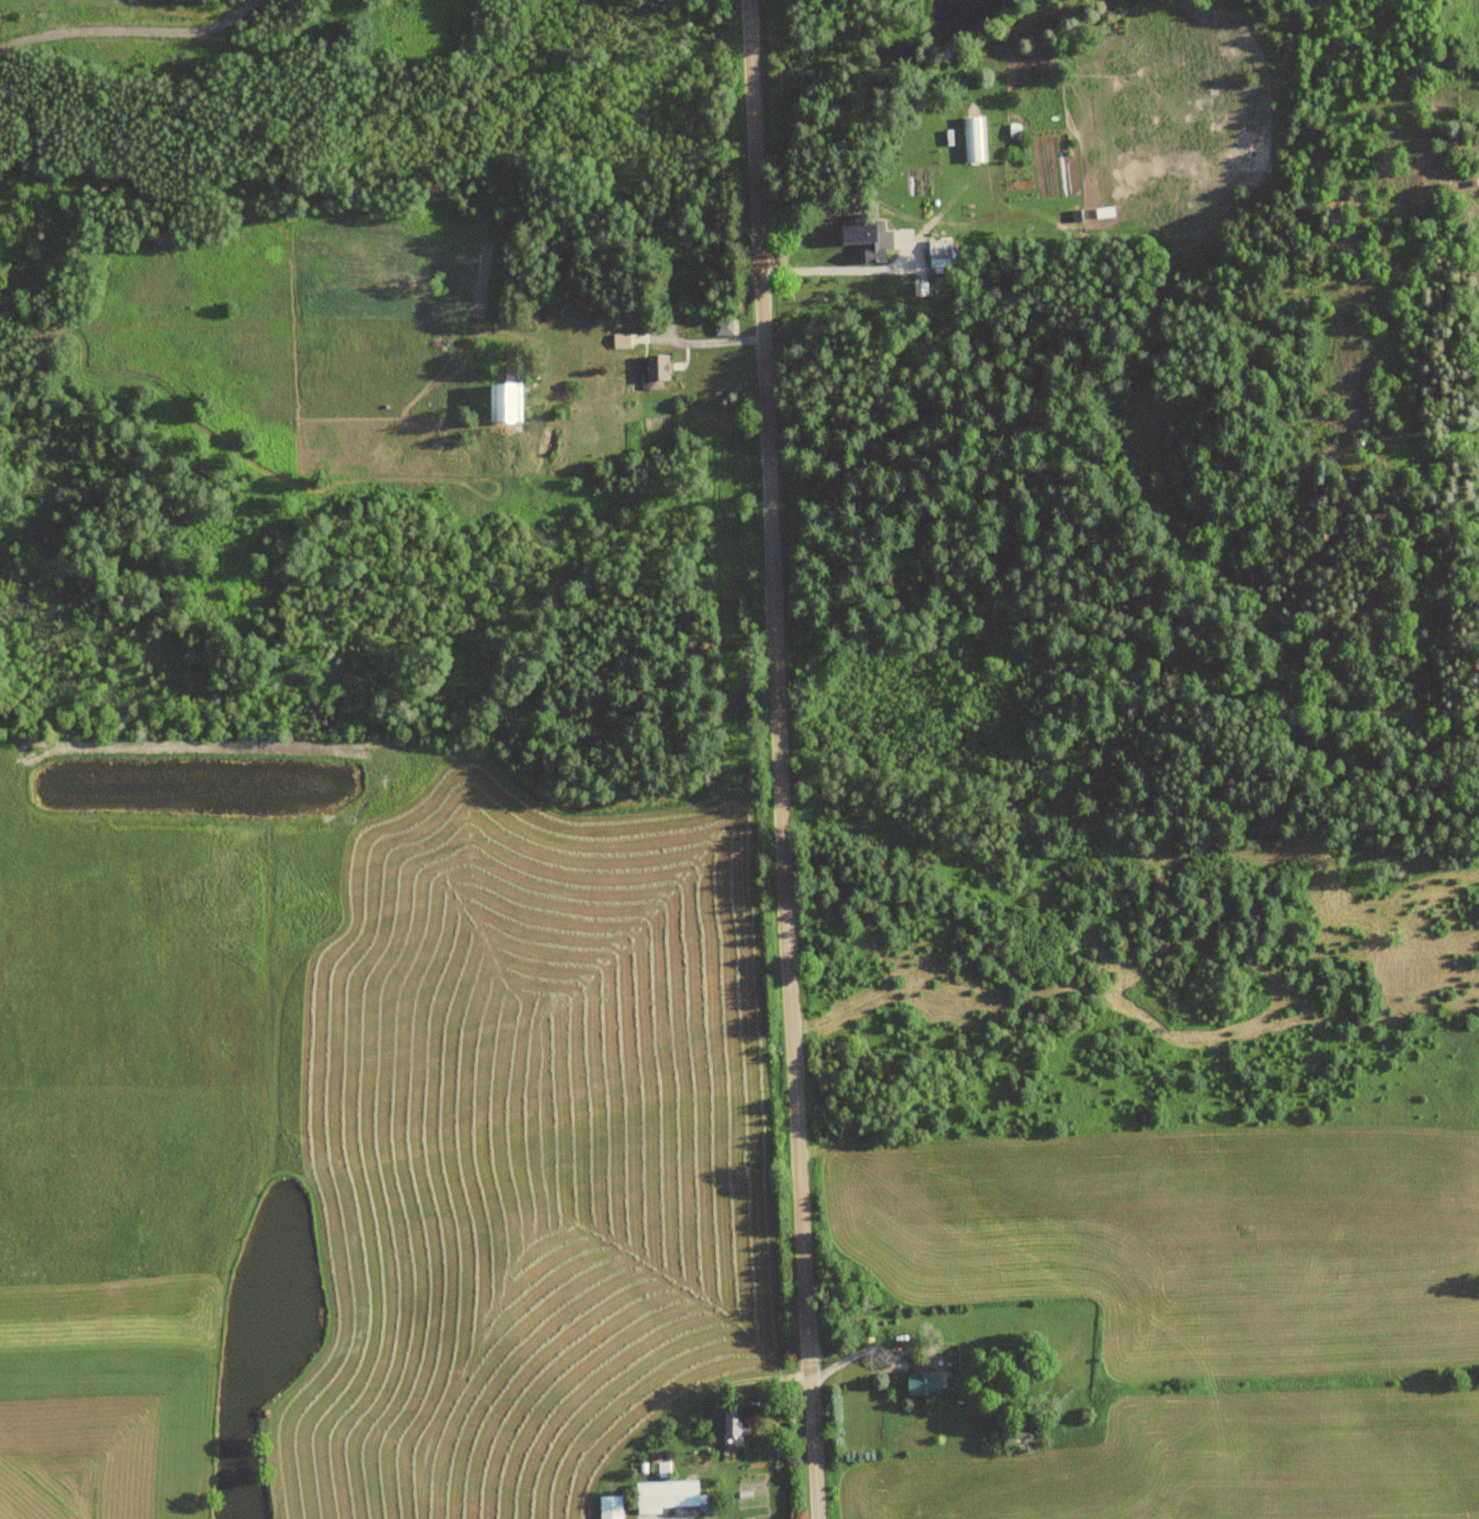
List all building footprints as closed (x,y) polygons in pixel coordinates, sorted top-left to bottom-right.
[(860,241),(860,262),(888,262),(888,250),(893,250),(893,230),(886,230),(886,220),(873,220),(873,232),(866,232),(866,241),(860,241)] [(929,239),(929,267),(955,267),(955,239),(929,239)] [(714,318),(714,336),(733,336),(733,318),(714,318)] [(629,334),(613,334),(613,348),(629,348),(629,334)] [(667,356),(642,356),(642,390),(667,390),(667,356)] [(488,384),(488,422),(517,422),(517,384),(488,384)] [(931,1369),(931,1343),(911,1343),(911,1369),(931,1369)] [(941,1395),(941,1373),(903,1373),(903,1395),(941,1395)] [(744,1412),(722,1412),(722,1446),(744,1446),(744,1412)] [(662,1507),(699,1506),(698,1481),(634,1482),(634,1513),(662,1512),(662,1507)] [(599,1518),(621,1518),(621,1496),(599,1496),(599,1518)]
